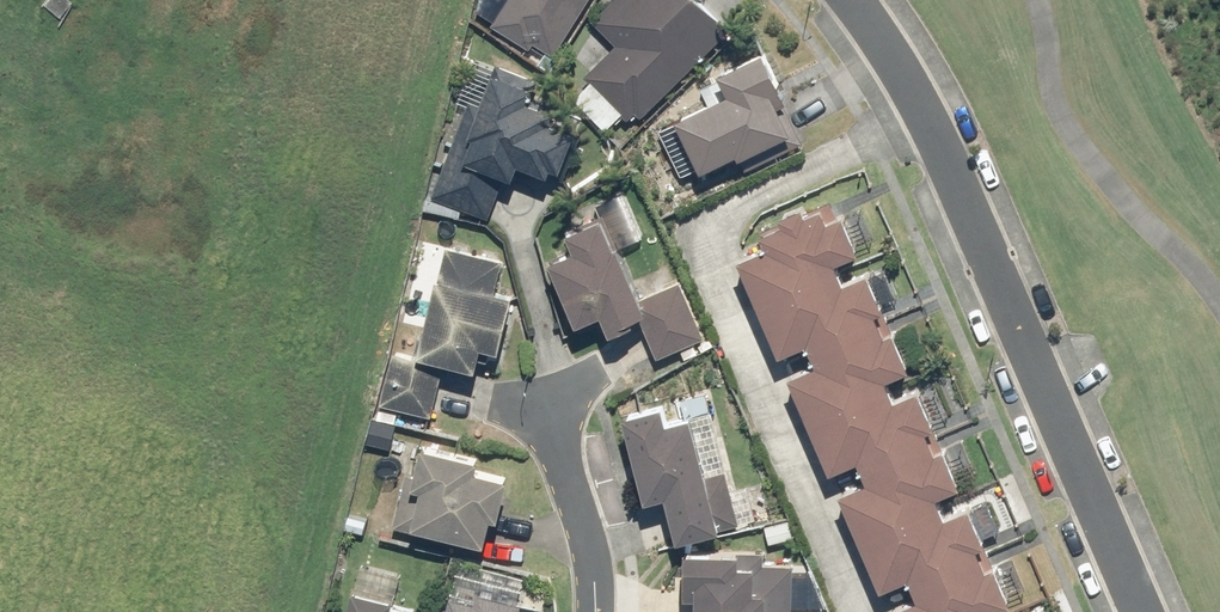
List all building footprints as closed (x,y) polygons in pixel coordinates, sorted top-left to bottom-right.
[(594,0),(514,0),(500,22),(538,45),(542,39),(562,52),(594,0)] [(648,115),(738,25),(721,0),(618,0),(600,18),(624,42),(594,71),(632,109),(630,112),(635,117),(642,109),(648,115)] [(693,111),(718,164),(754,147),(755,151),(808,126),(795,99),(803,95),(780,45),(736,66),(746,87),(693,111)] [(477,97),(440,194),(496,215),(515,167),(528,172),(534,157),(565,168),(568,160),(576,164),(591,124),(565,114),(569,103),(542,93),(548,78),(503,61),(488,101),(477,97)] [(592,244),(567,254),(594,317),(619,307),(627,326),(649,317),(665,354),(713,334),(689,278),(657,291),(635,240),(649,234),(631,191),(603,202),(608,214),(584,225),(592,244)] [(757,252),(796,347),(827,335),(836,357),(807,369),(846,464),(875,452),(884,475),(858,485),(898,582),(926,570),(935,592),(908,603),(912,611),(1007,611),(1004,606),(1027,596),(1012,559),(1003,563),(994,540),(1002,536),(987,500),(963,510),(953,488),(977,478),(962,442),(953,445),(944,423),(952,420),(936,383),(912,393),(903,372),(927,362),(911,325),(903,328),(893,305),(901,302),(886,265),(862,275),(853,254),(876,244),(861,208),(847,213),(840,198),(823,205),(820,199),(797,209),(800,215),(770,228),(777,244),(757,252)] [(401,349),(389,400),(441,412),(451,367),(458,369),(461,356),(493,363),(498,340),(517,344),(529,290),(504,285),(510,258),(455,245),(449,270),(453,270),(440,325),(432,324),(425,355),(401,349)] [(679,399),(641,408),(663,495),(683,489),(695,534),(737,523),(708,410),(684,416),(679,399)] [(416,471),(403,523),(441,532),(443,524),(501,539),(508,511),(514,512),(524,472),(493,464),(496,454),(439,440),(430,474),(416,471)] [(802,563),(772,562),(773,550),(757,549),(757,547),(703,545),(702,593),(713,593),(712,611),(800,611),(802,563)] [(432,605),(410,599),(411,593),(370,583),(363,611),(430,611),(432,605)] [(449,611),(528,611),(531,602),(485,591),(483,600),(459,594),(456,604),(452,603),(449,611)]
